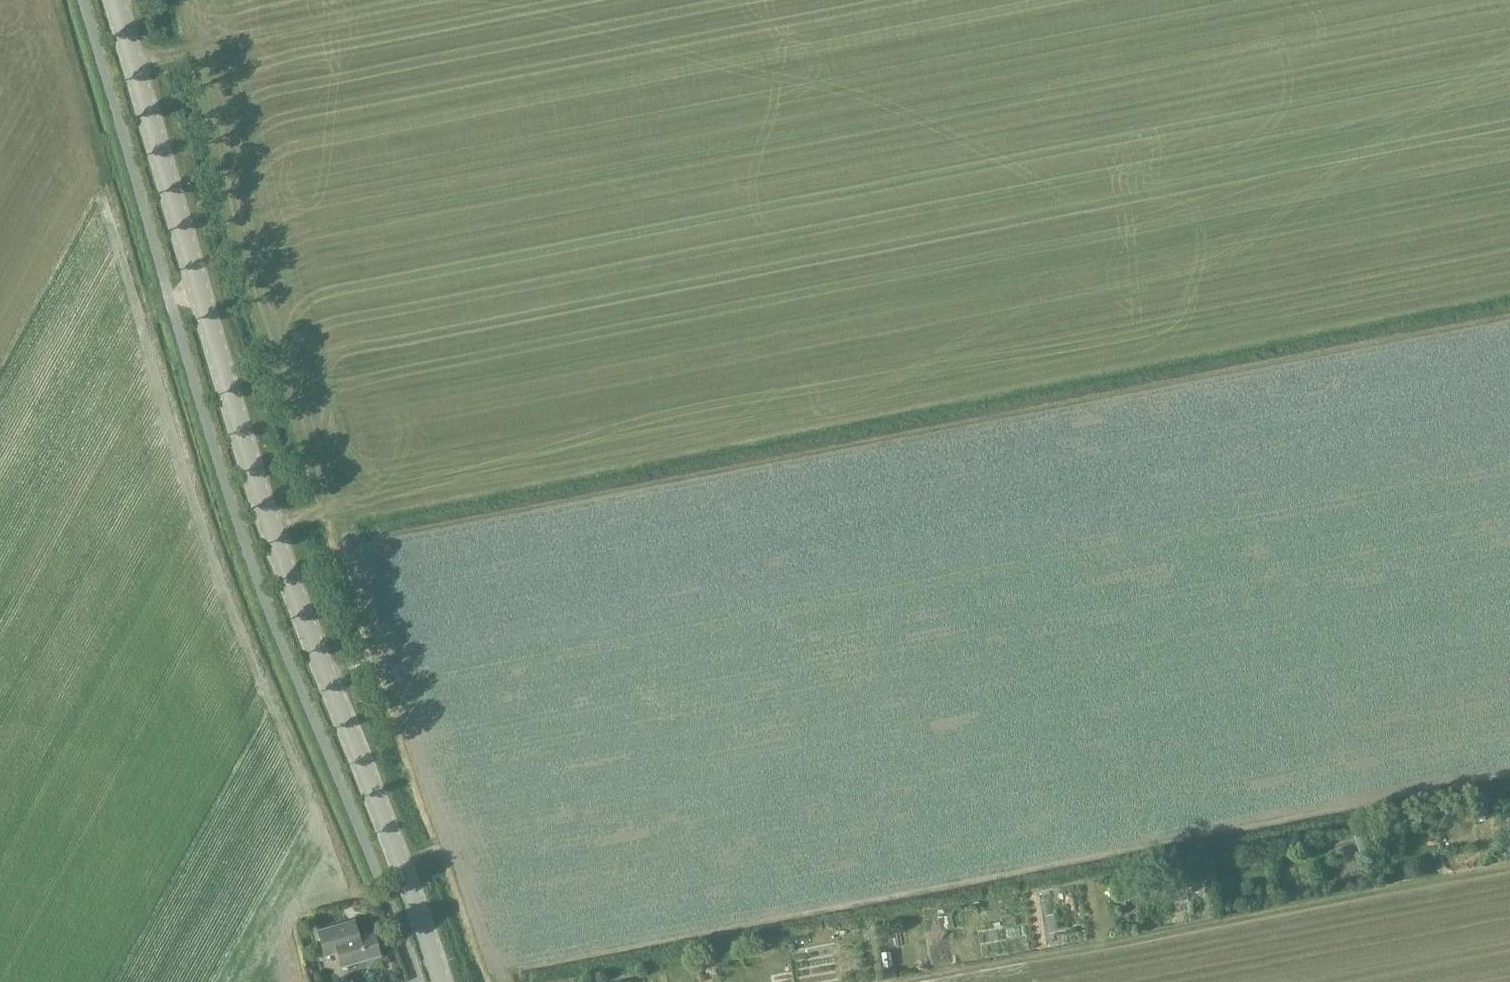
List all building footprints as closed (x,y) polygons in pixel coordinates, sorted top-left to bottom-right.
[(380,956),(373,933),(358,937),(354,922),(318,933),(325,956),(337,953),(342,967),(380,956)]
